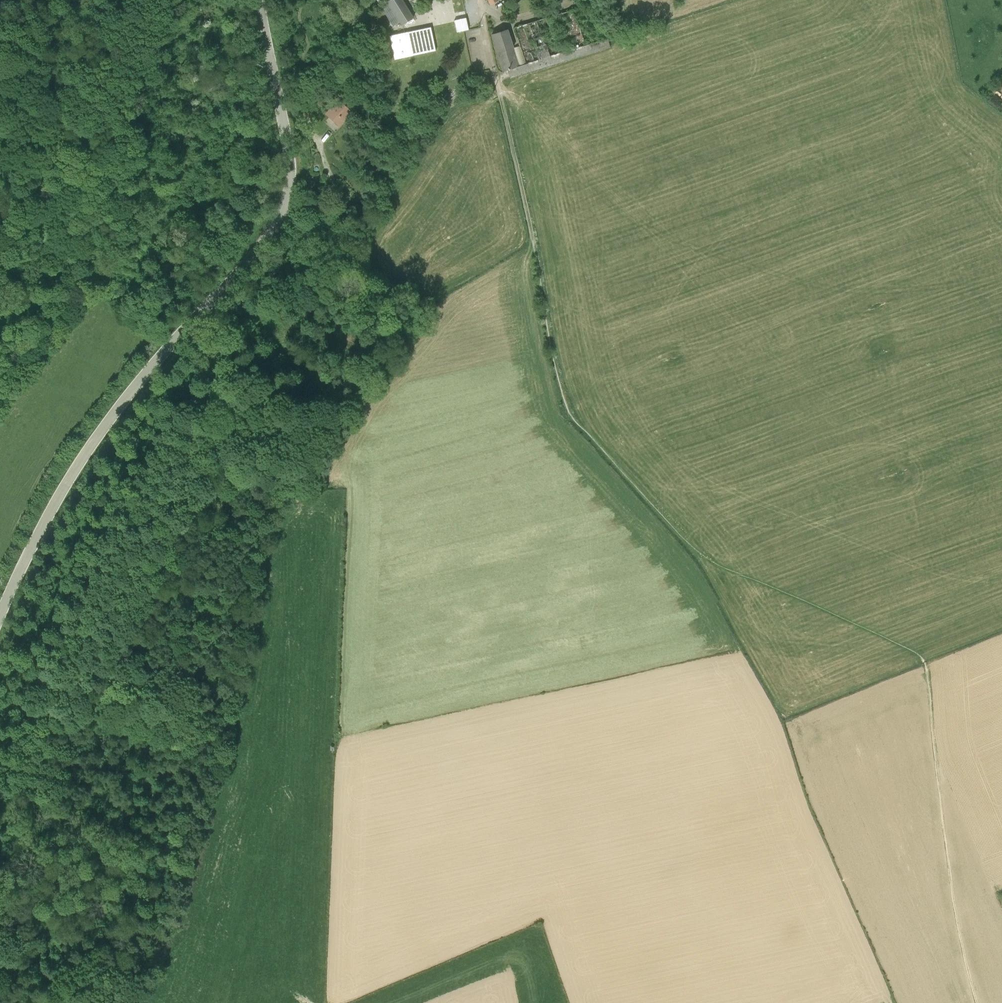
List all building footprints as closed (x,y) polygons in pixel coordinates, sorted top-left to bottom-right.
[(386,1),(387,3),(381,7),(392,26),(399,22),(401,25),(413,17),(403,0),(388,0),(386,1)] [(507,69),(585,44),(573,7),(512,26),(518,46),(513,47),(507,29),(491,34),(503,71),(507,69)] [(430,27),(389,36),(394,59),(435,50),(430,27)] [(585,44),(507,69),(509,77),(609,46),(606,37),(585,44)] [(339,100),(325,114),(339,127),(352,113),(339,100)]
